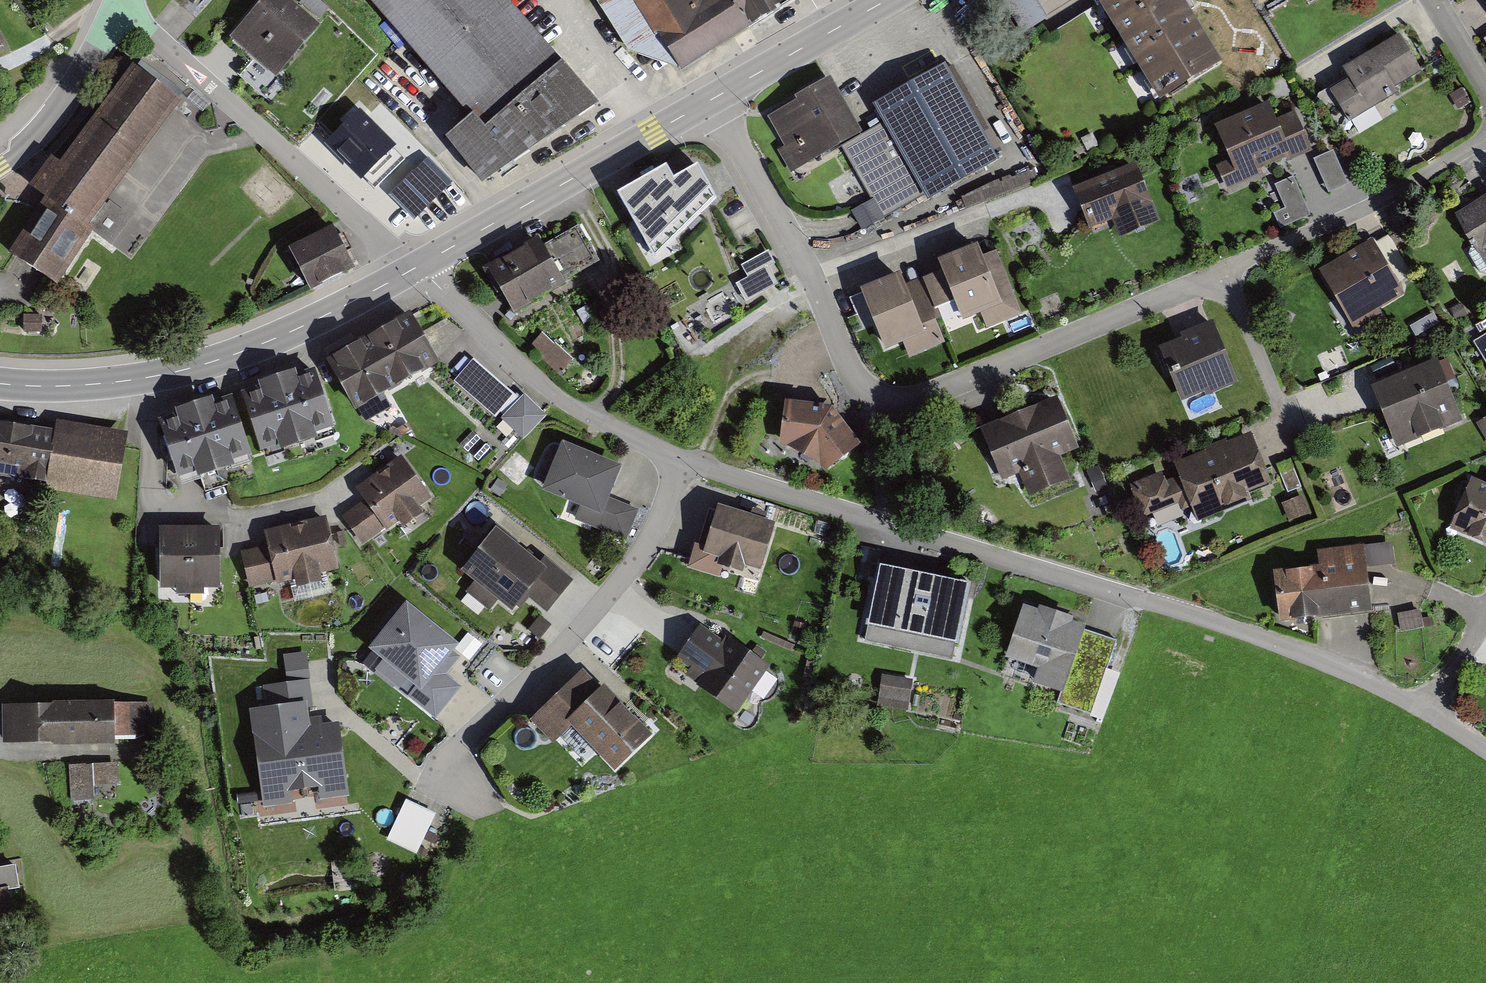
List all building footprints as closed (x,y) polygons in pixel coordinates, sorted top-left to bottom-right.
[(298,0),(265,0),(234,40),(281,77),(325,21),(298,0)] [(470,120),(448,136),(485,184),(598,105),(508,0),(369,0),(470,120)] [(638,51),(684,67),(792,0),(603,0),(638,51)] [(1037,0),(997,0),(1018,37),(1048,20),(1037,0)] [(1192,0),(1112,0),(1172,97),(1230,61),(1192,0)] [(10,45),(0,25),(0,50),(10,45)] [(1426,78),(1405,37),(1351,65),(1358,78),(1339,88),(1358,123),(1397,103),(1393,95),(1426,78)] [(66,161),(58,156),(38,185),(52,194),(14,251),(65,285),(99,231),(189,100),(131,62),(66,161)] [(927,204),(999,164),(945,68),(873,108),(882,125),(862,136),(841,148),(883,221),(924,198),(927,204)] [(778,153),(791,176),(841,148),(862,136),(831,81),(794,101),(796,104),(769,119),(785,149),(778,153)] [(1275,101),(1222,125),(1248,182),(1317,151),(1299,111),(1282,118),(1275,101)] [(344,183),(401,242),(452,192),(394,134),(344,183)] [(1316,157),(1331,193),(1352,184),(1337,148),(1316,157)] [(1139,164),(1079,188),(1095,229),(1116,221),(1122,237),(1162,222),(1139,164)] [(620,199),(655,261),(715,202),(698,171),(673,185),(666,173),(620,199)] [(1286,209),(1277,211),(1281,226),(1310,218),(1299,176),(1279,182),(1286,209)] [(1464,213),(1485,249),(1485,200),(1464,213)] [(345,225),(301,248),(322,291),(367,268),(345,225)] [(549,235),(499,265),(529,315),(579,285),(549,235)] [(1384,240),(1331,265),(1355,316),(1409,291),(1384,240)] [(949,271),(928,279),(940,309),(957,302),(964,320),(983,312),(990,328),(1027,314),(1002,251),(992,255),(988,244),(945,261),(949,271)] [(775,262),(768,249),(740,265),(747,278),(735,285),(745,303),(777,285),(767,267),(775,262)] [(940,309),(928,279),(918,283),(913,270),(864,288),(888,352),(906,345),(911,357),(952,342),(940,309)] [(422,311),(340,359),(372,413),(454,365),(422,311)] [(45,316),(29,316),(29,334),(44,335),(45,316)] [(1240,375),(1217,321),(1167,341),(1190,396),(1240,375)] [(577,358),(545,332),(530,350),(562,376),(577,358)] [(1444,354),(1383,377),(1407,442),(1469,419),(1444,354)] [(474,362),(455,383),(522,443),(546,417),(524,397),(519,403),(474,362)] [(321,369),(252,393),(273,452),(342,428),(321,369)] [(240,398),(170,419),(187,476),(257,455),(240,398)] [(1062,399),(989,426),(1009,481),(1024,475),(1034,502),(1073,487),(1063,460),(1082,454),(1062,399)] [(839,404),(796,403),(790,442),(836,471),(864,442),(839,404)] [(44,485),(43,491),(115,503),(127,431),(55,420),(53,430),(33,427),(33,429),(0,424),(0,477),(44,485)] [(1258,429),(1138,480),(1154,516),(1186,502),(1192,517),(1280,480),(1258,429)] [(627,471),(568,443),(547,486),(582,503),(574,519),(621,542),(640,503),(617,492),(627,471)] [(368,498),(347,516),(373,547),(403,521),(414,534),(431,519),(424,510),(438,498),(402,457),(362,491),(368,498)] [(1474,474),(1455,529),(1485,540),(1485,478),(1474,474)] [(779,523),(726,505),(709,552),(763,571),(779,523)] [(272,546),(248,551),(256,586),(282,580),(284,587),(339,575),(327,519),(269,532),(272,546)] [(227,526),(200,527),(200,592),(227,592),(227,526)] [(200,527),(167,527),(167,592),(200,592),(200,527)] [(462,575),(512,616),(527,598),(546,574),(538,568),(496,534),(462,575)] [(1324,571),(1288,575),(1293,620),(1377,611),(1370,545),(1322,550),(1324,571)] [(538,568),(546,574),(527,598),(547,614),(573,582),(545,560),(538,568)] [(977,584),(888,564),(870,644),(960,664),(977,584)] [(470,650),(413,603),(375,648),(389,660),(383,668),(406,686),(410,681),(419,688),(411,698),(437,720),(465,686),(450,673),(470,650)] [(1094,627),(1036,609),(1019,662),(1048,671),(1043,687),(1073,696),(1094,627)] [(1424,614),(1405,617),(1407,631),(1425,629),(1424,614)] [(696,688),(737,716),(770,669),(730,640),(727,644),(700,626),(676,661),(702,679),(696,688)] [(283,656),(287,684),(263,687),(266,711),(307,706),(307,710),(315,709),(307,653),(283,656)] [(662,734),(592,670),(543,723),(563,742),(578,726),(628,771),(662,734)] [(909,710),(916,679),(885,672),(878,703),(909,710)] [(152,706),(7,709),(8,742),(57,741),(57,749),(121,747),(120,739),(152,738),(152,706)] [(252,729),(253,738),(263,810),(291,806),(290,796),(319,792),(320,802),(349,798),(339,726),(322,728),(321,720),(309,721),(307,710),(307,706),(266,711),(250,713),(252,729)] [(71,762),(73,800),(119,798),(117,760),(71,762)] [(405,801),(386,843),(417,857),(436,815),(405,801)] [(18,917),(14,892),(26,890),(22,867),(0,870),(0,920),(18,917)]
